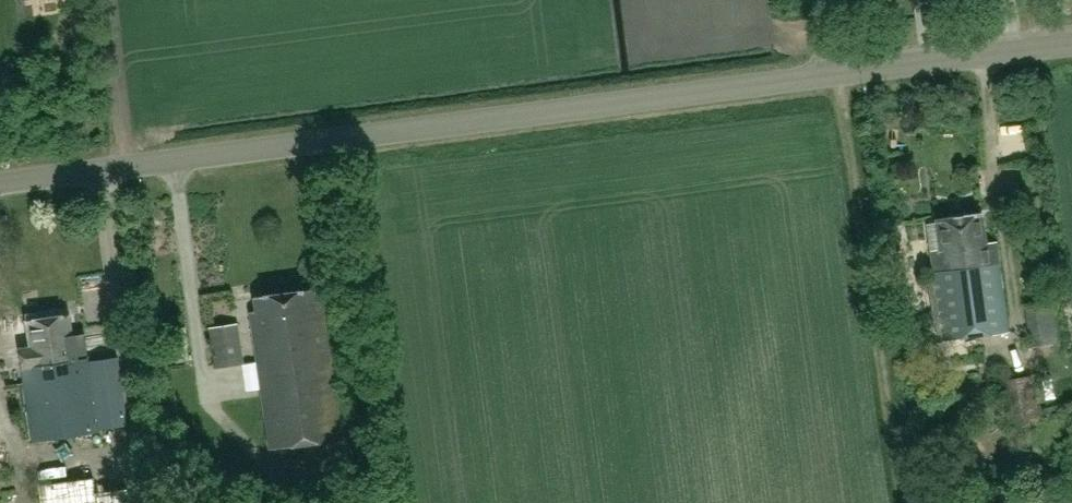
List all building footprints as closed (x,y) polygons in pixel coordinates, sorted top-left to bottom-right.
[(941,249),(931,250),(943,338),(1008,329),(996,241),(986,242),(982,213),(936,219),(941,249)] [(341,437),(338,413),(320,288),(254,297),(256,311),(250,312),(269,447),(341,437)] [(1052,301),(1026,305),(1032,346),(1058,342),(1052,301)] [(22,366),(25,388),(32,438),(127,424),(116,356),(89,360),(85,333),(74,335),(70,314),(27,320),(31,347),(21,348),(23,365),(22,366)] [(238,322),(209,327),(214,368),(244,363),(238,322)] [(999,380),(1007,423),(1039,418),(1031,374),(999,380)] [(4,443),(9,467),(17,465),(12,441),(4,443)] [(39,485),(42,502),(141,502),(138,485),(95,491),(93,477),(39,485)]
